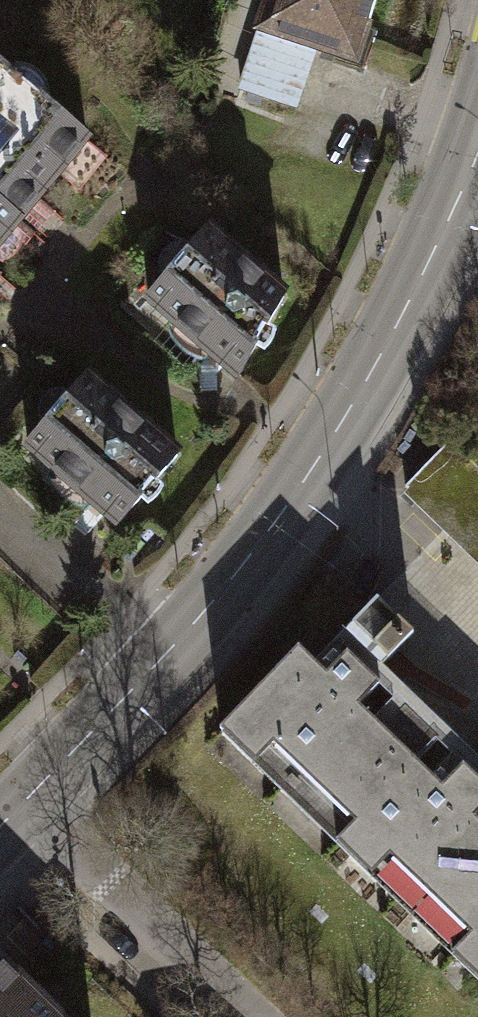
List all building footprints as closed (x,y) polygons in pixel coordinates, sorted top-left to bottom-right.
[(315,48),(355,61),(374,0),(269,0),(259,30),(315,48)] [(315,48),(259,30),(241,88),(297,106),(315,48)] [(0,65),(0,242),(87,137),(42,100),(46,94),(43,85),(36,78),(28,73),(18,71),(14,77),(0,65)] [(148,298),(238,376),(255,346),(264,351),(272,343),(276,332),(267,326),(284,296),(208,229),(148,298)] [(177,455),(87,376),(27,444),(118,523),(140,498),(148,505),(157,497),(163,488),(155,481),(177,455)] [(450,439),(404,486),(477,557),(477,467),(450,439)] [(377,597),(351,624),(388,660),(414,633),(377,597)] [(220,727),(256,762),(270,748),(292,769),(278,783),(314,818),(328,804),(350,825),(336,840),(372,874),(386,860),(408,881),(394,896),(430,930),(444,916),(466,937),(452,951),(477,976),(477,819),(475,816),(477,814),(477,777),(463,763),(442,784),(418,761),(439,739),(405,707),(384,729),(360,705),(381,683),(347,651),(326,673),(299,646),(220,727)] [(0,960),(0,1016),(59,1016),(0,960)]
